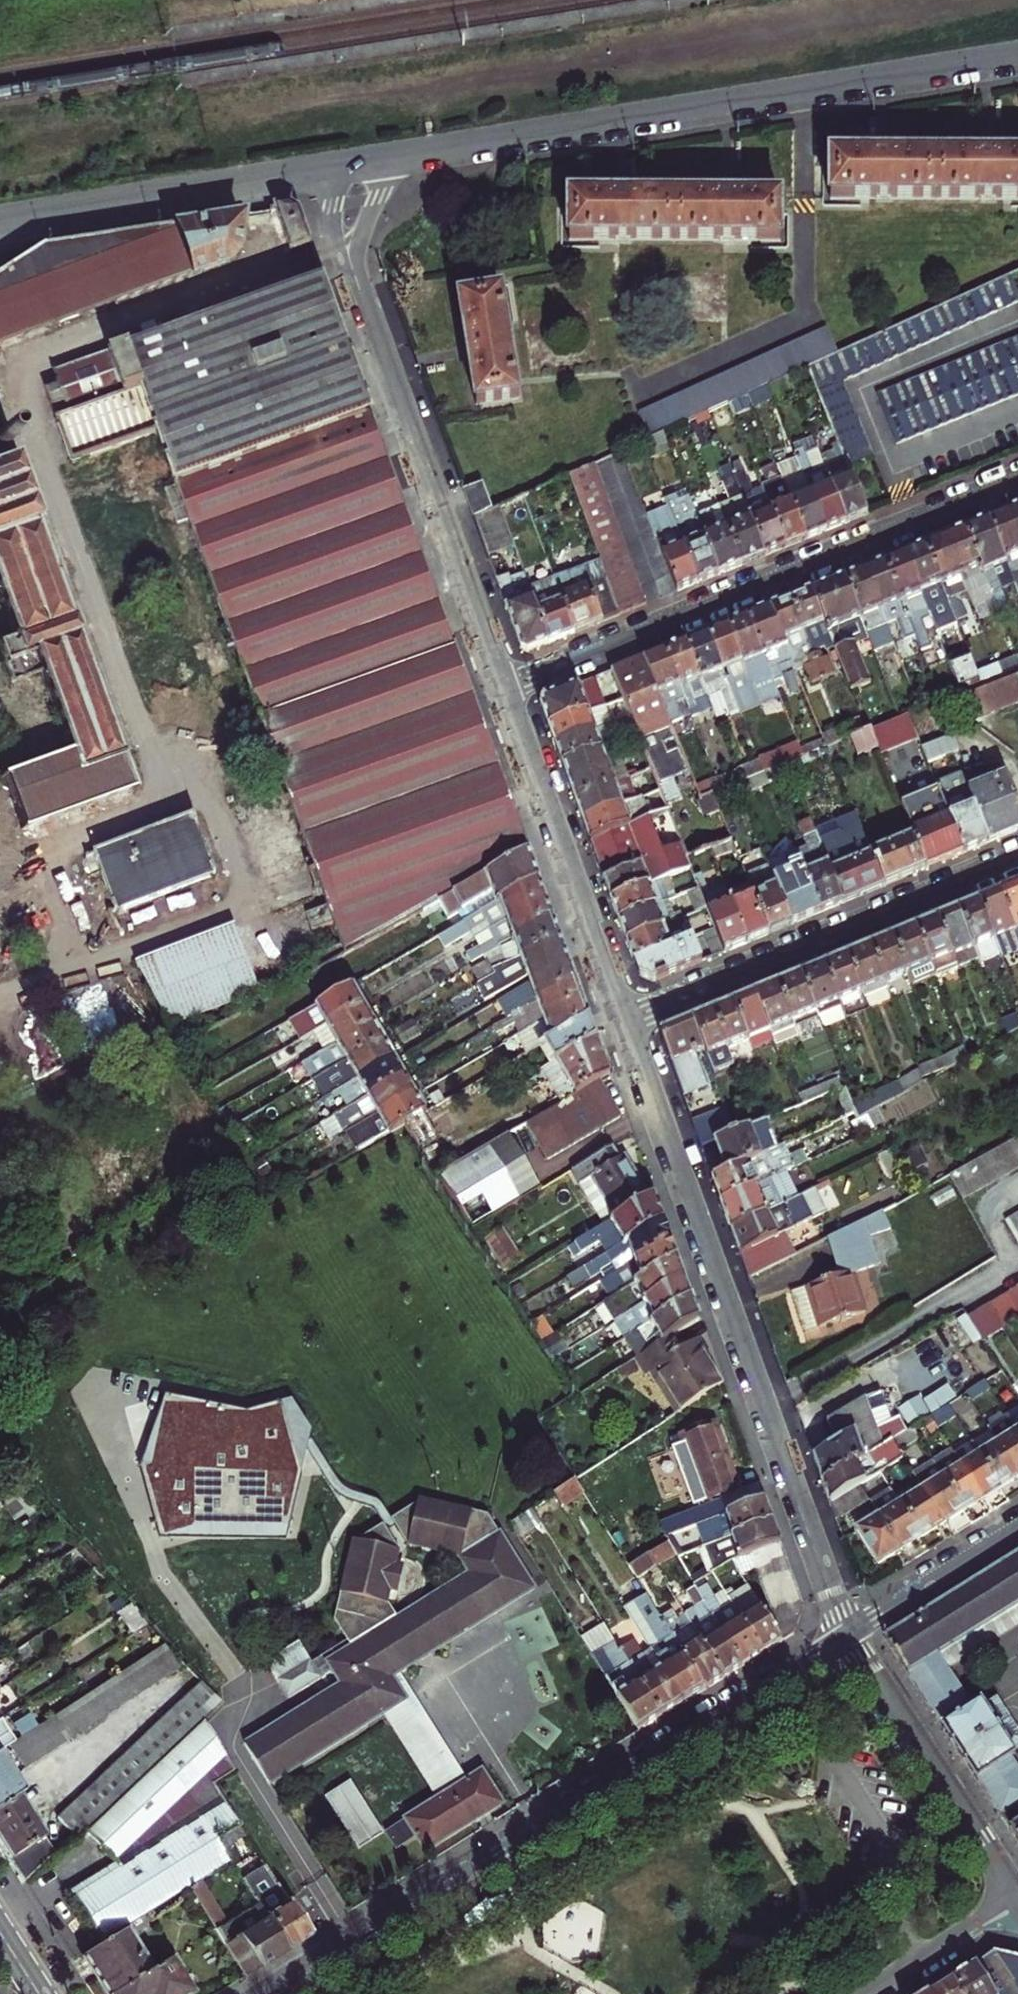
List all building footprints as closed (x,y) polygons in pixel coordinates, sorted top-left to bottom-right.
[(834,157),(833,197),(1017,197),(1017,156),(834,157)] [(571,240),(781,241),(781,199),(572,197),(571,240)] [(292,205),(275,207),(290,253),(313,245),(301,211),(292,205)] [(238,255),(243,210),(168,222),(188,278),(229,265),(238,255)] [(809,364),(844,450),(850,464),(873,454),(844,379),(1017,299),(1017,274),(1017,271),(977,289),(838,352),(826,357),(823,358),(809,364)] [(372,415),(324,282),(129,351),(178,484),(372,415)] [(482,401),(524,393),(504,292),(463,300),(482,401)] [(638,411),(650,436),(662,431),(665,429),(673,426),(685,420),(688,419),(697,415),(708,410),(720,404),(729,401),(732,399),(742,395),(744,394),(750,391),(756,389),(767,383),(769,382),(790,373),(791,373),(803,368),(809,364),(823,358),(826,357),(838,352),(827,326),(815,331),(803,337),(780,347),(768,353),(756,358),(744,363),(732,369),(721,374),(709,379),(697,385),(685,390),(674,395),(662,400),(650,406),(638,411)] [(879,395),(899,442),(1017,394),(1017,339),(879,395)] [(769,382),(777,401),(797,393),(790,373),(769,382)] [(729,401),(734,413),(755,404),(750,391),(744,394),(742,395),(732,399),(729,401)] [(829,528),(848,520),(826,465),(816,470),(810,452),(807,453),(804,447),(797,450),(805,470),(809,479),(811,484),(829,528)] [(826,465),(848,520),(853,518),(869,512),(850,464),(844,450),(824,459),(826,465)] [(0,462),(0,596),(16,637),(0,643),(0,644),(13,681),(42,671),(69,747),(8,769),(26,822),(135,784),(106,700),(15,456),(0,462)] [(126,456),(125,481),(152,482),(153,456),(126,456)] [(575,487),(601,477),(595,461),(570,473),(575,487)] [(788,545),(809,536),(791,493),(784,475),(771,480),(763,461),(755,465),(768,494),(788,545)] [(766,554),(788,545),(768,494),(758,499),(744,464),(732,469),(736,480),(766,554)] [(803,481),(809,479),(805,470),(799,472),(803,481)] [(579,499),(605,490),(601,477),(575,487),(579,499)] [(743,563),(766,554),(736,480),(725,485),(733,506),(735,505),(736,509),(732,510),(737,522),(728,525),(743,563)] [(466,489),(476,514),(494,507),(484,482),(466,489)] [(809,536),(829,528),(811,484),(791,493),(809,536)] [(583,511),(610,501),(605,490),(579,499),(583,511)] [(690,492),(678,497),(680,504),(692,499),(690,492)] [(692,499),(721,572),(743,563),(728,525),(721,528),(715,513),(710,515),(702,495),(692,499)] [(700,581),(721,572),(692,499),(680,504),(678,497),(668,501),(671,507),(700,581)] [(588,523),(614,514),(610,501),(583,511),(588,523)] [(480,528),(506,518),(501,504),(494,507),(476,514),(480,528)] [(650,515),(679,589),(700,581),(671,507),(650,515)] [(1017,531),(1017,507),(1010,510),(1017,531)] [(1014,580),(1017,579),(1017,576),(1017,573),(1017,572),(1017,531),(1010,510),(1001,514),(990,518),(1014,580)] [(619,527),(614,514),(588,523),(593,536),(619,527)] [(485,542),(511,532),(506,518),(480,528),(485,542)] [(967,527),(991,588),(1002,616),(1013,612),(1005,591),(1017,586),(1014,580),(990,518),(967,527)] [(623,537),(619,527),(593,536),(597,548),(623,537)] [(982,592),(991,588),(967,527),(945,536),(953,556),(958,554),(967,575),(962,577),(967,590),(976,614),(989,609),(982,592)] [(515,544),(511,532),(485,542),(489,554),(515,544)] [(953,556),(945,536),(925,544),(950,604),(956,621),(967,616),(961,601),(957,601),(954,596),(967,590),(962,577),(967,575),(958,554),(953,556)] [(628,550),(623,537),(597,548),(600,556),(601,560),(628,550)] [(935,610),(950,604),(925,544),(904,553),(912,573),(915,572),(929,608),(941,639),(952,634),(943,611),(937,614),(935,610)] [(632,562),(628,550),(601,560),(606,572),(632,562)] [(912,573),(904,553),(886,560),(902,600),(917,639),(928,634),(921,618),(918,617),(916,613),(929,608),(915,572),(912,573)] [(503,555),(491,559),(522,645),(531,650),(550,642),(530,585),(525,571),(511,576),(503,555)] [(570,578),(558,583),(576,632),(602,621),(621,613),(615,599),(610,584),(606,572),(601,560),(600,556),(566,571),(570,578)] [(882,608),(902,600),(886,560),(866,568),(882,608)] [(637,574),(632,562),(606,572),(610,584),(637,574)] [(846,576),(863,617),(882,608),(866,568),(846,576)] [(642,589),(637,574),(610,584),(615,599),(642,589)] [(555,575),(530,585),(550,642),(576,632),(558,583),(555,575)] [(836,646),(862,710),(873,705),(875,710),(881,707),(859,651),(856,642),(850,645),(842,625),(863,617),(846,576),(835,580),(813,589),(836,646)] [(621,613),(647,602),(642,589),(615,599),(621,613)] [(828,649),(836,646),(813,589),(792,597),(814,650),(827,645),(828,649)] [(815,653),(814,650),(792,597),(772,605),(795,661),(805,657),(809,655),(815,653)] [(748,614),(778,687),(786,684),(783,677),(799,671),(795,661),(772,605),(748,614)] [(729,622),(762,702),(781,695),(778,687),(748,614),(729,622)] [(859,651),(874,646),(863,617),(842,625),(850,645),(856,642),(859,651)] [(729,622),(709,630),(740,706),(741,710),(762,702),(729,622)] [(687,639),(710,695),(712,700),(718,697),(716,693),(723,690),(731,709),(740,706),(709,630),(702,633),(687,639)] [(696,700),(710,695),(687,639),(667,647),(692,710),(698,707),(696,700)] [(693,712),(692,710),(667,647),(645,655),(671,721),(693,712)] [(836,674),(830,658),(825,660),(821,651),(815,653),(825,678),(836,674)] [(808,666),(815,682),(825,678),(815,653),(809,655),(812,664),(808,666)] [(645,655),(612,668),(623,694),(630,713),(638,732),(645,751),(652,769),(657,780),(690,767),(671,721),(645,655)] [(962,691),(982,683),(970,655),(951,662),(957,678),(962,691)] [(1001,675),(1017,668),(1017,655),(996,664),(1001,675)] [(982,683),(962,691),(974,720),(1017,702),(1017,668),(1001,675),(982,683)] [(549,725),(602,703),(591,677),(546,695),(542,706),(549,725)] [(936,685),(942,699),(962,691),(957,678),(936,685)] [(962,773),(968,770),(951,729),(974,720),(962,691),(942,699),(922,707),(909,712),(919,737),(930,764),(954,755),(961,773),(962,773)] [(556,744),(615,719),(607,701),(602,703),(549,725),(556,744)] [(873,726),(882,747),(883,751),(919,737),(909,712),(902,715),(873,726)] [(563,764),(606,745),(638,732),(630,713),(615,719),(556,744),(563,764)] [(864,754),(882,747),(873,726),(869,728),(855,734),(864,754)] [(798,739),(780,747),(786,762),(790,760),(805,754),(798,739)] [(608,750),(606,745),(563,764),(569,782),(609,766),(603,752),(608,750)] [(760,755),(766,770),(786,762),(780,747),(760,755)] [(937,783),(961,773),(954,755),(930,764),(937,783)] [(614,778),(609,766),(569,782),(576,800),(620,782),(618,776),(614,778)] [(738,781),(743,795),(771,783),(766,770),(745,779),(738,781)] [(937,783),(949,812),(964,850),(988,840),(969,791),(962,773),(961,773),(937,783)] [(988,840),(1017,827),(1017,802),(1007,775),(969,791),(988,840)] [(628,779),(620,782),(576,800),(581,813),(583,820),(622,804),(636,799),(628,779)] [(714,791),(702,796),(710,817),(723,812),(714,791)] [(590,841),(630,825),(622,804),(583,820),(590,841)] [(669,810),(630,825),(590,841),(599,864),(604,879),(652,859),(660,879),(663,878),(691,866),(688,858),(669,810)] [(964,850),(949,812),(913,827),(916,834),(928,865),(964,850)] [(858,813),(848,818),(854,833),(864,828),(858,813)] [(800,855),(822,909),(845,899),(833,868),(813,819),(801,824),(812,850),(800,855)] [(94,853),(112,914),(214,884),(196,823),(94,853)] [(916,834),(874,851),(886,883),(928,865),(916,834)] [(779,887),(793,922),(822,909),(800,855),(797,848),(785,853),(791,870),(775,877),(779,887)] [(491,893),(497,903),(542,878),(531,850),(440,901),(449,917),(491,893)] [(833,868),(845,899),(867,891),(886,883),(874,851),(833,868)] [(652,859),(604,879),(612,899),(660,879),(652,859)] [(695,876),(699,884),(704,882),(701,874),(695,876)] [(481,935),(549,897),(542,878),(497,903),(439,935),(446,947),(478,929),(481,935)] [(663,878),(660,879),(612,899),(620,920),(668,900),(677,896),(674,889),(668,891),(663,878)] [(1000,891),(1017,939),(1017,884),(1000,891)] [(756,896),(771,931),(793,922),(779,887),(756,896)] [(716,928),(725,951),(748,941),(734,905),(727,888),(704,898),(708,908),(716,928)] [(978,900),(993,938),(999,954),(1011,949),(1014,955),(1017,953),(1017,939),(1000,891),(978,900)] [(734,905),(748,941),(771,931),(756,896),(734,905)] [(501,945),(555,915),(549,897),(481,935),(487,945),(475,952),(478,958),(501,945)] [(620,920),(627,940),(682,918),(680,910),(673,913),(668,900),(620,920)] [(993,938),(978,900),(970,903),(958,909),(972,947),(993,938)] [(972,947),(958,909),(937,917),(952,955),(972,947)] [(555,915),(501,945),(509,957),(492,966),(496,973),(563,936),(555,915)] [(952,955),(937,917),(915,926),(930,965),(935,980),(942,977),(939,971),(950,966),(952,972),(957,970),(952,955)] [(627,940),(635,961),(683,941),(678,928),(685,925),(682,918),(627,940)] [(930,965),(915,926),(892,936),(907,975),(930,965)] [(259,997),(236,928),(140,961),(163,1030),(259,997)] [(716,928),(705,932),(714,955),(725,951),(716,928)] [(487,1000),(529,977),(530,979),(532,983),(571,960),(570,957),(563,936),(496,973),(478,983),(487,1000)] [(892,936),(870,945),(885,984),(907,975),(892,936)] [(683,941),(635,961),(639,970),(656,981),(703,960),(694,937),(683,941)] [(870,945),(848,954),(863,993),(885,984),(870,945)] [(848,954),(824,964),(839,1002),(863,993),(848,954)] [(578,978),(571,960),(532,983),(514,993),(523,1009),(578,978)] [(839,1002),(824,964),(801,974),(816,1012),(839,1002)] [(801,974),(778,983),(793,1021),(816,1012),(801,974)] [(313,1032),(327,1024),(365,1003),(357,988),(366,983),(363,978),(302,1012),(313,1032)] [(530,1029),(585,998),(581,987),(578,978),(523,1009),(509,1018),(512,1024),(526,1017),(530,1029)] [(778,983),(755,993),(770,1031),(793,1021),(778,983)] [(755,993),(733,1002),(749,1040),(770,1031),(755,993)] [(591,1015),(585,998),(530,1029),(534,1039),(524,1044),(527,1052),(544,1042),(591,1015)] [(749,1040),(733,1002),(713,1010),(728,1048),(749,1040)] [(365,1003),(327,1024),(337,1042),(375,1021),(365,1003)] [(713,1010),(693,1019),(705,1052),(713,1072),(734,1065),(728,1048),(713,1010)] [(599,1037),(591,1015),(544,1042),(556,1063),(559,1060),(599,1037)] [(663,1038),(683,1095),(709,1085),(697,1055),(705,1052),(693,1019),(667,1030),(663,1038)] [(375,1021),(337,1042),(347,1059),(385,1037),(375,1021)] [(385,1037),(347,1059),(357,1078),(395,1056),(385,1037)] [(599,1037),(559,1060),(578,1093),(600,1081),(612,1074),(599,1037)] [(960,1046),(939,1060),(942,1069),(964,1056),(960,1046)] [(357,1078),(367,1096),(405,1074),(395,1056),(357,1078)] [(938,1058),(917,1067),(919,1070),(921,1077),(942,1069),(939,1060),(938,1058)] [(328,1079),(344,1069),(341,1063),(324,1073),(328,1079)] [(517,1084),(506,1064),(493,1072),(468,1086),(482,1110),(515,1091),(512,1087),(517,1084)] [(919,1070),(898,1082),(902,1094),(923,1081),(921,1077),(919,1070)] [(405,1074),(367,1096),(354,1103),(343,1110),(347,1117),(358,1110),(365,1122),(378,1114),(416,1092),(405,1074)] [(841,1076),(818,1085),(823,1096),(846,1087),(841,1076)] [(551,1109),(527,1123),(548,1159),(621,1117),(600,1081),(578,1093),(551,1109)] [(902,1094),(898,1082),(875,1095),(880,1107),(902,1094)] [(818,1085),(796,1095),(800,1105),(821,1097),(823,1096),(818,1085)] [(463,1121),(482,1110),(468,1086),(446,1099),(459,1123),(463,1121)] [(831,1124),(856,1113),(846,1087),(823,1096),(821,1097),(831,1124)] [(426,1111),(416,1092),(378,1114),(388,1133),(405,1123),(414,1118),(422,1113),(426,1111)] [(354,1103),(351,1098),(339,1104),(343,1110),(354,1103)] [(435,1105),(426,1111),(422,1113),(436,1137),(459,1123),(446,1099),(435,1105)] [(773,1103),(756,1110),(761,1121),(777,1114),(773,1103)] [(692,1119),(701,1144),(715,1139),(734,1131),(726,1107),(692,1119)] [(419,1147),(436,1137),(422,1113),(414,1118),(405,1123),(419,1147)] [(867,1115),(858,1120),(865,1133),(874,1128),(867,1115)] [(769,1153),(757,1122),(734,1131),(715,1139),(727,1172),(764,1155),(769,1153)] [(509,1133),(499,1139),(489,1145),(479,1150),(460,1162),(452,1166),(439,1174),(458,1203),(476,1193),(491,1218),(542,1189),(509,1133)] [(372,1134),(359,1141),(363,1147),(375,1140),(372,1134)] [(1017,1167),(1017,1137),(951,1174),(964,1197),(1017,1167)] [(476,1144),(472,1138),(453,1150),(460,1162),(479,1150),(476,1144)] [(486,1138),(476,1144),(479,1150),(489,1145),(486,1138)] [(581,1183),(590,1177),(616,1218),(651,1197),(627,1156),(620,1160),(612,1148),(573,1170),(581,1183)] [(771,1169),(764,1155),(727,1172),(713,1179),(722,1202),(779,1175),(808,1161),(802,1148),(774,1162),(776,1167),(771,1169)] [(889,1151),(880,1156),(893,1178),(901,1173),(889,1151)] [(792,1200),(779,1175),(722,1202),(732,1229),(792,1200)] [(805,1193),(792,1200),(732,1229),(741,1253),(750,1277),(797,1254),(785,1231),(816,1216),(805,1193)] [(626,1242),(665,1219),(656,1194),(651,1197),(616,1218),(568,1247),(573,1255),(578,1252),(580,1255),(591,1248),(619,1231),(626,1242)] [(1006,1221),(1017,1243),(1017,1214),(1006,1221)] [(856,1273),(881,1266),(866,1218),(829,1237),(840,1277),(795,1290),(806,1330),(867,1313),(856,1273)] [(672,1238),(665,1219),(626,1242),(598,1259),(551,1287),(557,1297),(602,1271),(606,1278),(672,1238)] [(478,1232),(506,1275),(512,1271),(510,1267),(522,1260),(502,1226),(498,1229),(494,1223),(478,1232)] [(619,1231),(591,1248),(598,1259),(626,1242),(619,1231)] [(678,1255),(672,1238),(606,1278),(610,1285),(583,1302),(589,1311),(590,1310),(678,1255)] [(686,1277),(678,1255),(590,1310),(596,1320),(621,1305),(626,1314),(686,1277)] [(693,1296),(686,1277),(626,1314),(633,1325),(619,1334),(623,1341),(631,1336),(693,1296)] [(1017,1319),(1017,1305),(1010,1292),(990,1304),(1004,1327),(1017,1319)] [(644,1352),(678,1330),(700,1316),(695,1303),(693,1296),(631,1336),(638,1347),(620,1359),(623,1365),(644,1352)] [(589,1311),(583,1302),(574,1307),(579,1317),(589,1311)] [(971,1316),(985,1339),(1004,1327),(990,1304),(971,1316)] [(544,1339),(553,1333),(560,1329),(554,1319),(538,1328),(544,1339)] [(644,1352),(677,1405),(720,1376),(696,1338),(687,1344),(678,1330),(644,1352)] [(551,1349),(560,1344),(553,1333),(544,1339),(548,1345),(551,1349)] [(1005,1368),(1011,1379),(1017,1375),(1017,1360),(1013,1363),(1005,1368)] [(720,1376),(677,1405),(681,1410),(723,1382),(722,1379),(720,1376)] [(245,1413),(166,1396),(152,1465),(140,1468),(160,1540),(205,1528),(289,1528),(302,1476),(282,1402),(245,1413)] [(827,1418),(835,1444),(815,1456),(824,1480),(877,1447),(892,1438),(905,1430),(897,1416),(877,1429),(862,1396),(827,1418)] [(950,1402),(931,1414),(938,1425),(956,1413),(950,1402)] [(1009,1418),(1010,1419),(1017,1433),(1017,1412),(1009,1418)] [(919,1434),(934,1425),(929,1415),(914,1425),(919,1434)] [(992,1430),(1017,1473),(1017,1433),(1010,1419),(992,1430)] [(718,1492),(738,1485),(715,1423),(670,1438),(694,1501),(718,1492)] [(897,1448),(919,1434),(914,1425),(905,1430),(892,1438),(897,1446),(897,1448)] [(992,1430),(991,1429),(973,1440),(1001,1486),(1017,1476),(1017,1473),(992,1430)] [(1001,1486),(973,1440),(954,1451),(983,1497),(1001,1486)] [(877,1447),(824,1480),(831,1499),(860,1482),(882,1469),(903,1456),(897,1448),(897,1446),(882,1455),(877,1447)] [(983,1497),(954,1451),(936,1462),(965,1508),(983,1497)] [(912,1471),(922,1489),(943,1522),(965,1508),(936,1462),(934,1458),(912,1471)] [(882,1469),(860,1482),(869,1497),(880,1515),(902,1502),(882,1469)] [(554,1492),(563,1505),(584,1492),(576,1478),(554,1492)] [(668,1536),(695,1525),(765,1497),(758,1480),(719,1496),(718,1492),(694,1501),(697,1509),(663,1523),(668,1536)] [(860,1482),(831,1499),(837,1517),(869,1497),(860,1482)] [(13,1493),(24,1511),(36,1504),(21,1488),(13,1493)] [(922,1489),(902,1502),(922,1535),(943,1522),(922,1489)] [(732,1534),(773,1519),(765,1497),(695,1525),(703,1546),(732,1534)] [(391,1517),(409,1546),(455,1554),(496,1528),(486,1512),(420,1498),(391,1517)] [(902,1502),(880,1515),(900,1549),(922,1535),(902,1502)] [(857,1529),(877,1563),(900,1549),(880,1515),(857,1529)] [(712,1572),(733,1560),(781,1541),(773,1519),(732,1534),(736,1544),(706,1555),(712,1572)] [(352,1540),(332,1614),(340,1627),(385,1601),(400,1550),(382,1522),(352,1540)] [(391,1677),(400,1671),(533,1587),(496,1528),(455,1554),(459,1555),(468,1571),(396,1617),(385,1601),(340,1627),(347,1638),(310,1661),(299,1642),(267,1662),(289,1696),(333,1669),(343,1684),(246,1745),(270,1784),(384,1712),(405,1699),(391,1677)] [(703,1546),(706,1555),(736,1544),(732,1534),(703,1546)] [(781,1541),(733,1560),(741,1573),(756,1567),(786,1556),(781,1541)] [(75,1547),(65,1554),(78,1576),(93,1566),(75,1547)] [(677,1555),(681,1562),(696,1556),(694,1549),(677,1555)] [(885,1637),(925,1696),(1002,1814),(1017,1803),(1017,1767),(1011,1757),(1016,1754),(1013,1748),(1017,1745),(1017,1696),(1004,1705),(998,1696),(985,1705),(982,1700),(972,1706),(948,1669),(938,1655),(1017,1605),(1017,1554),(885,1637)] [(647,1594),(666,1582),(649,1555),(631,1567),(647,1594)] [(791,1569),(786,1556),(756,1567),(761,1580),(791,1569)] [(761,1580),(766,1595),(796,1584),(791,1569),(761,1580)] [(766,1595),(772,1609),(802,1598),(796,1584),(766,1595)] [(731,1603),(761,1652),(781,1639),(764,1612),(751,1590),(739,1598),(736,1593),(728,1598),(731,1603)] [(684,1700),(705,1687),(657,1609),(647,1594),(625,1608),(650,1647),(684,1700)] [(802,1598),(772,1609),(764,1612),(781,1639),(792,1632),(803,1602),(802,1598)] [(710,1610),(722,1630),(742,1664),(761,1652),(731,1603),(720,1611),(716,1605),(710,1610)] [(657,1609),(705,1687),(724,1675),(703,1642),(681,1605),(666,1614),(661,1606),(657,1609)] [(938,1655),(948,1669),(1017,1626),(1017,1605),(938,1655)] [(136,1629),(146,1622),(131,1606),(122,1614),(136,1629)] [(599,1614),(576,1628),(588,1647),(599,1641),(611,1634),(610,1632),(599,1614)] [(724,1675),(742,1664),(722,1630),(703,1642),(724,1675)] [(639,1729),(661,1715),(619,1647),(611,1634),(599,1641),(611,1661),(615,1666),(612,1668),(625,1689),(617,1694),(639,1729)] [(619,1647),(661,1715),(684,1700),(650,1647),(643,1651),(634,1638),(619,1647)] [(165,1643),(13,1740),(11,1742),(24,1762),(177,1663),(165,1643)] [(601,1668),(617,1694),(625,1689),(612,1668),(615,1666),(611,1661),(601,1668)] [(405,1699),(384,1712),(437,1799),(467,1780),(400,1671),(391,1677),(405,1699)] [(201,1680),(56,1814),(72,1832),(78,1826),(217,1698),(201,1680)] [(11,1742),(13,1740),(0,1720),(0,1749),(11,1742)] [(83,1831),(110,1859),(114,1856),(120,1866),(73,1896),(101,1941),(135,1920),(187,1889),(198,1882),(231,1862),(218,1839),(240,1825),(213,1782),(232,1770),(200,1720),(83,1831)] [(0,1760),(0,1805),(16,1795),(21,1792),(0,1760)] [(467,1780),(437,1799),(385,1832),(397,1850),(417,1837),(426,1851),(502,1802),(482,1770),(467,1780)] [(351,1779),(325,1795),(359,1849),(385,1832),(351,1779)] [(16,1795),(0,1805),(0,1846),(21,1880),(51,1852),(16,1795)] [(1011,1827),(1017,1822),(1017,1803),(1002,1814),(1011,1827)] [(285,1950),(308,1936),(264,1864),(241,1878),(255,1902),(285,1950)] [(255,1902),(223,1922),(198,1882),(187,1889),(213,1930),(242,1977),(285,1950),(255,1902)] [(161,1963),(135,1920),(101,1941),(82,1953),(108,1993),(113,1993),(161,1963)] [(1013,1989),(1005,1993),(1017,1993),(1017,1959),(992,1953),(991,1954),(1013,1989)] [(953,1978),(963,1993),(1005,1993),(1013,1989),(991,1954),(953,1978)] [(161,1963),(113,1993),(188,1993),(191,1992),(169,1958),(161,1963)] [(953,1978),(928,1993),(929,1993),(963,1993),(953,1978)]
